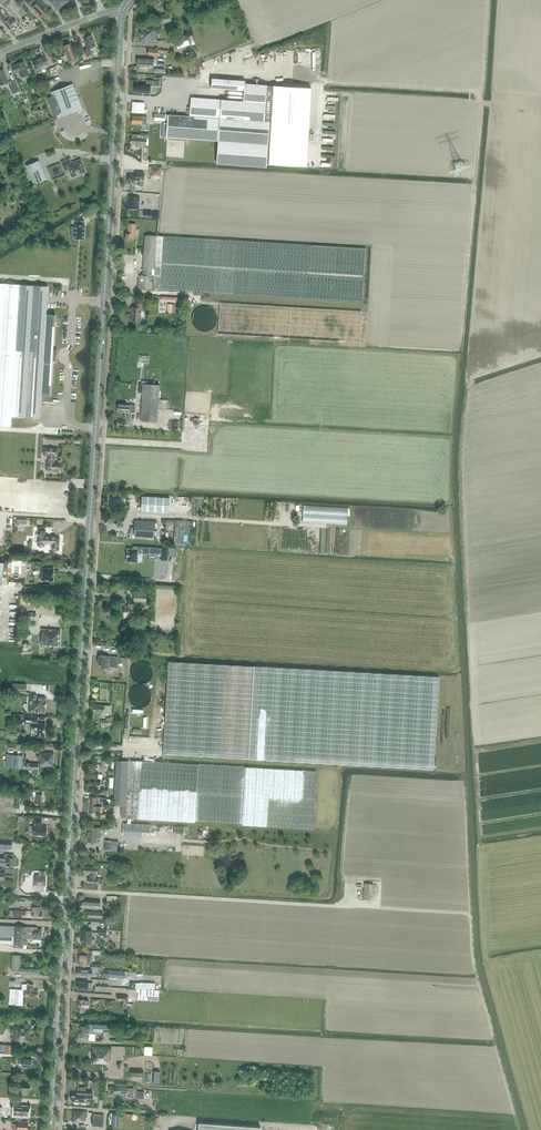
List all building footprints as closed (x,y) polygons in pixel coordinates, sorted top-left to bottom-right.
[(29,3),(28,4),(40,17),(43,15),(44,15),(46,14),(46,13),(45,12),(46,12),(36,2),(33,0),(32,0),(30,0),(29,2),(29,3)] [(59,0),(49,0),(58,10),(63,5),(59,0)] [(10,30),(14,26),(17,23),(13,19),(10,22),(8,19),(7,20),(0,12),(0,20),(10,30)] [(156,16),(157,24),(171,21),(169,13),(156,16)] [(139,37),(141,37),(141,41),(157,42),(158,29),(154,29),(154,28),(142,28),(141,32),(140,32),(139,37)] [(84,38),(88,48),(84,50),(87,56),(92,54),(90,48),(96,46),(92,36),(90,36),(90,35),(89,36),(89,37),(84,38)] [(175,39),(178,49),(190,45),(186,35),(175,39)] [(69,61),(70,63),(77,60),(70,43),(63,46),(65,53),(64,53),(65,56),(66,55),(68,60),(68,61),(69,61)] [(32,61),(36,72),(41,70),(40,67),(48,64),(45,57),(32,61)] [(145,58),(143,58),(138,57),(138,65),(153,66),(154,58),(145,58)] [(20,72),(21,77),(29,74),(24,61),(10,66),(13,75),(20,72)] [(50,68),(52,75),(54,74),(58,72),(56,66),(50,68)] [(1,85),(8,82),(3,69),(0,71),(0,84),(1,85)] [(244,84),(244,83),(245,80),(211,78),(211,87),(244,90),(244,84)] [(150,93),(150,86),(153,86),(153,81),(147,80),(146,85),(136,84),(136,92),(150,93)] [(54,115),(60,113),(62,117),(83,109),(73,84),(52,91),(53,95),(47,98),(54,115)] [(167,113),(166,136),(219,140),(217,163),(266,167),(267,164),(270,121),(265,121),(264,121),(267,86),(244,84),(244,90),(243,100),(191,96),(190,115),(167,113)] [(267,86),(265,121),(270,121),(267,164),(307,167),(312,89),(267,86)] [(133,102),(132,112),(144,113),(144,112),(144,102),(133,102)] [(142,116),(133,116),(132,123),(142,124),(146,124),(147,116),(142,116)] [(132,138),(131,143),(136,143),(136,147),(146,147),(146,145),(148,146),(148,135),(132,134),(132,138)] [(64,172),(68,170),(71,178),(86,172),(81,159),(71,163),(70,159),(60,162),(64,172)] [(38,161),(25,166),(33,186),(46,180),(38,161)] [(150,166),(149,171),(149,175),(161,175),(162,166),(150,166)] [(129,175),(128,183),(139,184),(139,186),(143,186),(144,179),(144,172),(136,172),(136,175),(129,175)] [(158,218),(158,211),(144,210),(144,217),(158,218)] [(75,232),(74,237),(74,239),(83,239),(84,239),(85,225),(84,225),(84,220),(76,220),(76,221),(76,225),(75,225),(75,226),(74,226),(71,226),(71,228),(71,231),(75,232)] [(125,240),(132,240),(134,240),(135,224),(129,223),(128,233),(126,233),(125,240)] [(154,275),(153,289),(233,294),(305,299),(362,302),(365,249),(309,246),(233,241),(146,234),(143,275),(154,275)] [(153,276),(139,275),(138,289),(152,290),(153,276)] [(11,427),(11,418),(40,420),(41,403),(41,396),(50,397),(52,362),(55,362),(55,364),(56,358),(56,355),(56,349),(56,351),(53,351),(55,322),(55,316),(46,315),(46,308),(47,291),(47,287),(19,286),(0,285),(0,427),(11,427)] [(131,308),(131,312),(131,322),(140,322),(141,311),(144,311),(144,304),(136,303),(135,308),(131,308)] [(143,383),(141,383),(141,385),(143,385),(141,421),(157,422),(158,408),(167,408),(167,399),(159,399),(160,384),(143,383)] [(118,412),(129,412),(135,413),(135,405),(129,404),(118,404),(118,412)] [(56,471),(57,472),(58,472),(60,472),(61,471),(62,470),(63,469),(63,468),(63,467),(63,465),(62,464),(62,463),(60,463),(59,462),(54,462),(55,455),(57,455),(57,454),(58,453),(59,452),(59,451),(58,450),(58,449),(57,448),(44,447),(44,454),(49,454),(48,462),(47,461),(46,469),(55,470),(56,471)] [(47,513),(48,497),(20,495),(21,478),(0,477),(0,510),(47,513)] [(141,511),(169,512),(170,498),(142,496),(142,499),(141,511)] [(111,498),(111,503),(110,509),(120,510),(121,498),(111,498)] [(135,520),(134,535),(155,536),(155,521),(135,520)] [(188,544),(190,521),(175,520),(174,543),(188,544)] [(45,535),(45,530),(39,529),(38,545),(38,546),(39,546),(39,547),(40,547),(41,547),(42,547),(43,547),(43,546),(44,546),(44,545),(45,542),(52,543),(52,549),(53,550),(54,551),(55,551),(56,551),(57,551),(57,550),(58,550),(59,549),(59,536),(45,535)] [(128,548),(127,562),(131,562),(131,563),(137,563),(137,562),(138,562),(138,553),(143,554),(149,554),(149,553),(161,554),(162,548),(133,546),(133,548),(128,548)] [(40,579),(41,581),(43,581),(44,580),(53,580),(54,570),(47,570),(47,567),(41,567),(41,576),(40,577),(40,579)] [(134,592),(134,601),(147,601),(147,593),(134,592)] [(121,605),(121,612),(124,613),(124,614),(128,614),(128,616),(134,616),(134,612),(140,613),(140,607),(135,606),(134,606),(134,604),(129,603),(129,606),(125,606),(124,606),(121,605)] [(26,616),(26,623),(30,623),(30,624),(36,624),(36,617),(30,617),(30,616),(26,616)] [(42,628),(41,644),(60,645),(61,629),(42,628)] [(99,663),(99,664),(102,664),(102,667),(109,668),(109,667),(117,667),(118,657),(113,657),(109,656),(109,658),(108,658),(106,658),(106,656),(99,656),(99,659),(98,659),(97,659),(97,662),(98,662),(99,663)] [(440,675),(233,664),(168,660),(162,753),(435,768),(440,675)] [(139,682),(142,683),(146,682),(149,681),(151,678),(152,675),(153,672),(152,669),(151,666),(148,663),(145,662),(142,662),(139,662),(136,664),(133,666),(132,669),(132,672),(132,676),(134,679),(136,681),(139,682)] [(13,683),(12,691),(26,692),(26,684),(13,683)] [(143,707),(146,705),(149,703),(150,700),(151,696),(150,693),(149,690),(146,687),(143,686),(140,685),(136,686),(133,687),(131,690),(129,693),(129,696),(129,700),(131,703),(133,705),(136,707),(140,707),(143,707)] [(30,696),(29,712),(45,713),(46,697),(30,696)] [(95,705),(95,712),(110,713),(111,706),(108,706),(95,705)] [(24,716),(23,721),(32,721),(31,736),(45,737),(45,723),(37,723),(37,717),(24,716)] [(39,765),(53,766),(54,752),(40,752),(39,765)] [(29,763),(16,762),(17,755),(7,754),(6,768),(22,769),(28,769),(38,770),(38,767),(38,763),(29,763)] [(242,825),(312,829),(316,772),(245,767),(233,767),(199,765),(199,766),(143,762),(128,761),(128,762),(116,761),(114,793),(114,806),(125,807),(125,818),(195,822),(195,820),(242,823),(242,825)] [(91,780),(91,782),(92,783),(92,784),(100,785),(100,784),(105,785),(105,779),(102,779),(98,779),(98,774),(94,774),(93,778),(92,778),(92,779),(91,780)] [(39,793),(40,790),(32,789),(31,798),(36,798),(36,804),(41,804),(42,793),(39,793)] [(90,796),(90,803),(101,804),(106,804),(106,797),(90,796)] [(101,804),(90,803),(89,812),(96,812),(100,812),(101,804)] [(41,824),(42,825),(42,819),(35,818),(34,825),(34,834),(38,835),(39,836),(40,836),(41,836),(42,836),(42,835),(46,835),(47,826),(40,826),(41,824)] [(124,822),(123,834),(150,835),(150,824),(124,822)] [(100,837),(101,828),(88,827),(88,828),(89,828),(89,833),(88,833),(87,841),(96,842),(97,838),(99,838),(100,837)] [(104,848),(117,849),(118,841),(105,840),(104,848)] [(6,864),(6,867),(10,867),(10,866),(16,866),(16,858),(14,857),(14,855),(5,854),(5,858),(0,858),(0,864),(6,864)] [(91,873),(91,876),(91,878),(89,877),(88,882),(97,883),(98,878),(96,878),(96,876),(96,874),(100,874),(100,873),(101,872),(102,870),(101,869),(101,866),(97,865),(97,867),(84,866),(84,872),(91,873)] [(0,876),(0,877),(0,880),(4,880),(4,878),(13,878),(13,869),(5,869),(5,872),(0,872),(0,876)] [(34,878),(34,891),(45,892),(45,887),(46,875),(46,871),(40,870),(39,875),(36,874),(35,879),(34,878)] [(364,897),(373,897),(373,884),(364,883),(364,897)] [(82,907),(100,908),(100,901),(82,900),(82,907)] [(41,912),(41,907),(32,906),(32,911),(15,910),(14,917),(42,918),(42,912),(41,912)] [(14,943),(20,943),(26,944),(27,938),(33,938),(33,942),(41,942),(41,939),(42,934),(42,929),(35,928),(29,928),(29,926),(15,926),(0,925),(0,942),(14,943)] [(82,938),(82,943),(91,944),(92,930),(82,930),(81,938),(82,938)] [(79,955),(79,956),(80,957),(79,960),(80,960),(79,964),(79,965),(86,966),(87,964),(88,964),(88,963),(91,963),(92,963),(92,956),(93,954),(87,954),(80,953),(80,954),(79,955)] [(12,955),(11,970),(21,971),(21,973),(30,973),(30,974),(39,975),(40,967),(30,967),(21,967),(21,955),(12,955)] [(101,974),(101,976),(106,976),(109,976),(108,977),(124,978),(125,972),(102,970),(101,973),(101,974)] [(10,988),(9,1004),(14,1004),(23,1005),(23,996),(23,995),(26,996),(38,997),(38,990),(33,990),(33,988),(33,984),(26,984),(26,989),(22,989),(11,988),(10,988)] [(137,1000),(158,1001),(159,990),(138,989),(137,1000)] [(117,995),(117,1000),(122,1000),(121,1008),(126,1008),(126,995),(117,995)] [(84,999),(79,999),(78,1011),(84,1011),(84,1007),(88,1008),(89,1000),(84,1000),(84,999)] [(80,1026),(80,1036),(86,1037),(86,1036),(89,1037),(89,1040),(95,1040),(95,1033),(93,1033),(94,1031),(109,1032),(109,1025),(89,1024),(89,1027),(86,1027),(80,1026)] [(14,1040),(24,1041),(29,1041),(30,1028),(17,1026),(16,1030),(15,1030),(14,1040)] [(12,1054),(13,1046),(0,1045),(0,1053),(12,1054)] [(93,1046),(93,1063),(109,1064),(110,1059),(111,1047),(93,1046)] [(23,1066),(23,1067),(27,1067),(27,1066),(31,1066),(32,1059),(23,1058),(23,1059),(19,1059),(19,1063),(23,1063),(23,1066)] [(129,1078),(143,1079),(144,1070),(130,1069),(129,1078)] [(19,1093),(28,1094),(29,1089),(30,1089),(30,1088),(31,1088),(31,1085),(30,1085),(30,1084),(19,1083),(18,1089),(13,1089),(13,1092),(19,1093)] [(72,1099),(71,1100),(84,1101),(84,1098),(92,1098),(93,1096),(93,1092),(85,1092),(85,1087),(86,1087),(77,1086),(77,1087),(78,1087),(78,1091),(77,1091),(77,1094),(72,1094),(72,1095),(71,1095),(70,1096),(70,1098),(71,1099),(72,1099)] [(109,1092),(114,1092),(128,1093),(128,1097),(133,1097),(134,1088),(110,1086),(109,1092)] [(19,1115),(28,1115),(28,1111),(29,1111),(29,1110),(30,1110),(30,1108),(29,1108),(29,1107),(20,1106),(19,1109),(17,1109),(17,1113),(19,1113),(19,1115)] [(14,1115),(14,1107),(2,1107),(0,1107),(0,1118),(2,1118),(2,1117),(7,1118),(7,1115),(14,1115)] [(72,1121),(84,1122),(84,1116),(87,1116),(88,1111),(84,1111),(73,1110),(72,1121)] [(93,1113),(92,1125),(103,1126),(104,1114),(93,1113)] [(18,1129),(27,1129),(28,1122),(27,1122),(28,1121),(25,1121),(25,1122),(18,1122),(18,1125),(13,1124),(13,1128),(17,1129),(18,1129)]
